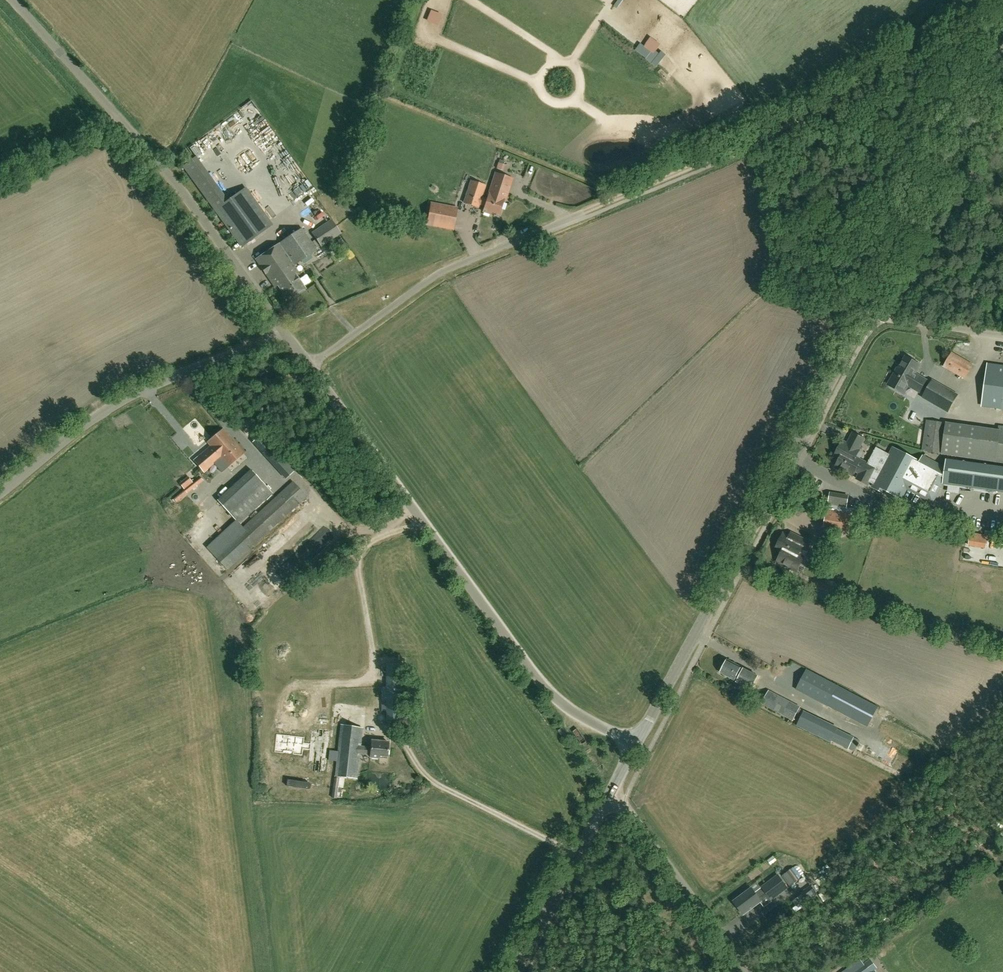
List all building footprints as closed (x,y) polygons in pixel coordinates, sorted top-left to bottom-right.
[(488,192),(507,198),(513,179),(494,173),(488,192)] [(488,194),(489,196),(488,196),(487,199),(481,198),(485,186),(471,181),(464,203),(478,208),(479,205),(485,206),(483,212),(491,214),(491,212),(499,215),(503,201),(504,200),(506,200),(507,198),(488,192),(488,194)] [(228,202),(216,210),(242,246),(271,225),(245,189),(228,202)] [(447,208),(437,206),(431,205),(427,224),(453,229),(457,210),(447,208)] [(321,247),(341,233),(331,219),(312,232),(321,247)] [(296,264),(316,250),(302,229),(256,260),(274,287),(278,285),(288,300),(305,289),(295,273),(298,271),(295,267),(297,266),(296,264)] [(965,378),(973,364),(952,352),(944,366),(965,378)] [(906,357),(899,370),(897,369),(888,385),(903,393),(908,385),(919,392),(926,380),(915,374),(920,365),(912,361),(912,359),(909,357),(907,358),(906,357)] [(990,407),(1002,409),(1002,366),(996,365),(995,373),(987,372),(986,382),(987,382),(986,389),(985,389),(984,398),(991,399),(990,407)] [(932,381),(923,397),(948,411),(957,395),(932,381)] [(927,420),(923,451),(939,454),(944,422),(927,420)] [(999,427),(999,430),(946,423),(942,453),(1002,462),(1002,427),(999,427)] [(218,455),(217,455),(234,441),(223,429),(207,442),(211,447),(198,458),(207,468),(214,463),(220,458),(218,455)] [(834,456),(840,459),(836,466),(853,475),(854,472),(861,475),(859,480),(868,484),(876,468),(856,457),(859,450),(858,449),(864,439),(853,433),(848,444),(842,441),(834,456)] [(244,453),(234,441),(217,455),(218,455),(220,458),(222,460),(215,465),(221,472),(244,453)] [(262,454),(285,478),(294,469),(271,445),(262,454)] [(901,498),(907,488),(933,502),(943,484),(1002,492),(1002,468),(946,459),(945,467),(942,466),(941,469),(922,460),(921,462),(893,448),(873,487),(886,494),(888,491),(901,498)] [(269,503),(266,500),(273,493),(250,469),(217,500),(242,528),(213,554),(227,569),(307,496),(293,481),(269,503)] [(195,500),(211,487),(207,482),(191,495),(195,500)] [(848,496),(836,494),(830,493),(828,505),(829,505),(828,511),(827,510),(825,526),(848,530),(852,509),(846,508),(848,496)] [(203,503),(193,508),(195,513),(206,507),(203,503)] [(257,548),(265,558),(285,541),(276,532),(257,548)] [(988,536),(970,532),(968,545),(985,549),(988,536)] [(791,533),(789,537),(783,534),(776,549),(782,552),(778,561),(797,571),(799,565),(794,562),(802,547),(806,549),(809,542),(791,533)] [(184,540),(188,545),(196,539),(193,534),(184,540)] [(752,688),(758,676),(741,667),(741,666),(728,659),(721,672),(752,688)] [(825,685),(781,663),(773,680),(816,702),(825,685)] [(388,687),(386,687),(386,720),(404,720),(403,664),(388,664),(388,687)] [(879,706),(839,686),(828,706),(868,727),(879,706)] [(800,707),(769,691),(762,704),(793,720),(800,707)] [(311,718),(328,718),(328,708),(311,707),(311,718)] [(796,726),(800,727),(831,742),(832,741),(848,749),(854,737),(838,729),(839,727),(804,710),(796,726)] [(387,757),(389,743),(372,741),(371,748),(360,747),(362,728),(341,725),(338,751),(330,751),(329,761),(337,761),(335,776),(357,778),(360,754),(370,755),(370,757),(380,758),(380,756),(387,757)] [(323,740),(325,729),(312,728),(310,739),(310,745),(309,748),(302,747),(303,745),(303,741),(275,738),(273,756),(282,757),(292,758),(301,759),(302,753),(309,753),(308,756),(322,757),(323,740)] [(771,900),(787,888),(778,875),(762,887),(755,893),(751,888),(734,901),(744,914),(761,901),(759,898),(766,893),(771,900)] [(871,971),(874,969),(869,962),(866,964),(865,963),(864,964),(860,959),(842,971),(871,971)]
